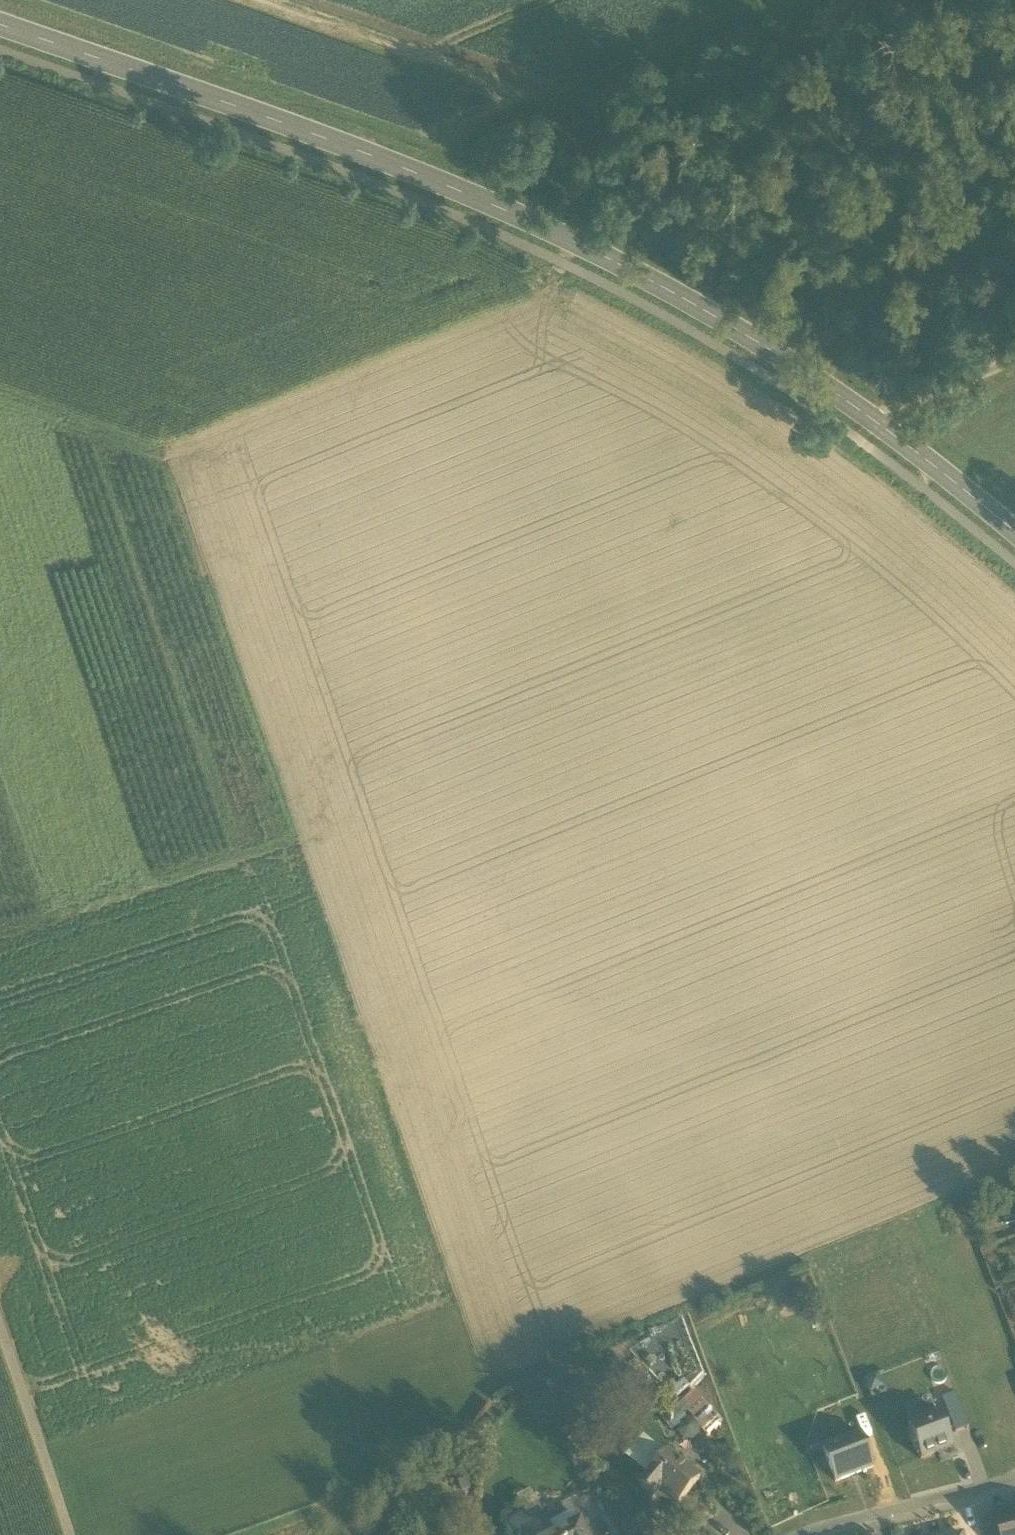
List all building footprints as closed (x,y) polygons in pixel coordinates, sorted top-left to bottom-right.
[(688,1417),(704,1403),(693,1391),(678,1405),(688,1417)] [(941,1399),(947,1412),(960,1407),(955,1393),(941,1399)] [(688,1417),(707,1438),(722,1424),(704,1403),(688,1417)] [(908,1414),(913,1425),(934,1417),(930,1406),(908,1414)] [(947,1412),(955,1433),(969,1428),(960,1407),(947,1412)] [(671,1431),(685,1419),(678,1411),(664,1423),(671,1431)] [(907,1427),(920,1460),(952,1448),(939,1415),(934,1417),(913,1425),(907,1427)] [(863,1443),(874,1439),(865,1417),(854,1421),(860,1434),(863,1443)] [(646,1475),(664,1454),(641,1433),(623,1454),(646,1475)] [(860,1434),(822,1449),(835,1483),(873,1468),(863,1443),(860,1434)] [(659,1488),(677,1504),(698,1481),(666,1452),(664,1454),(646,1475),(638,1484),(652,1496),(659,1488)] [(580,1524),(574,1512),(548,1524),(554,1534),(557,1534),(580,1524)] [(1001,1534),(1014,1534),(1014,1518),(997,1523),(1001,1534)] [(580,1524),(557,1534),(586,1534),(580,1524)]
